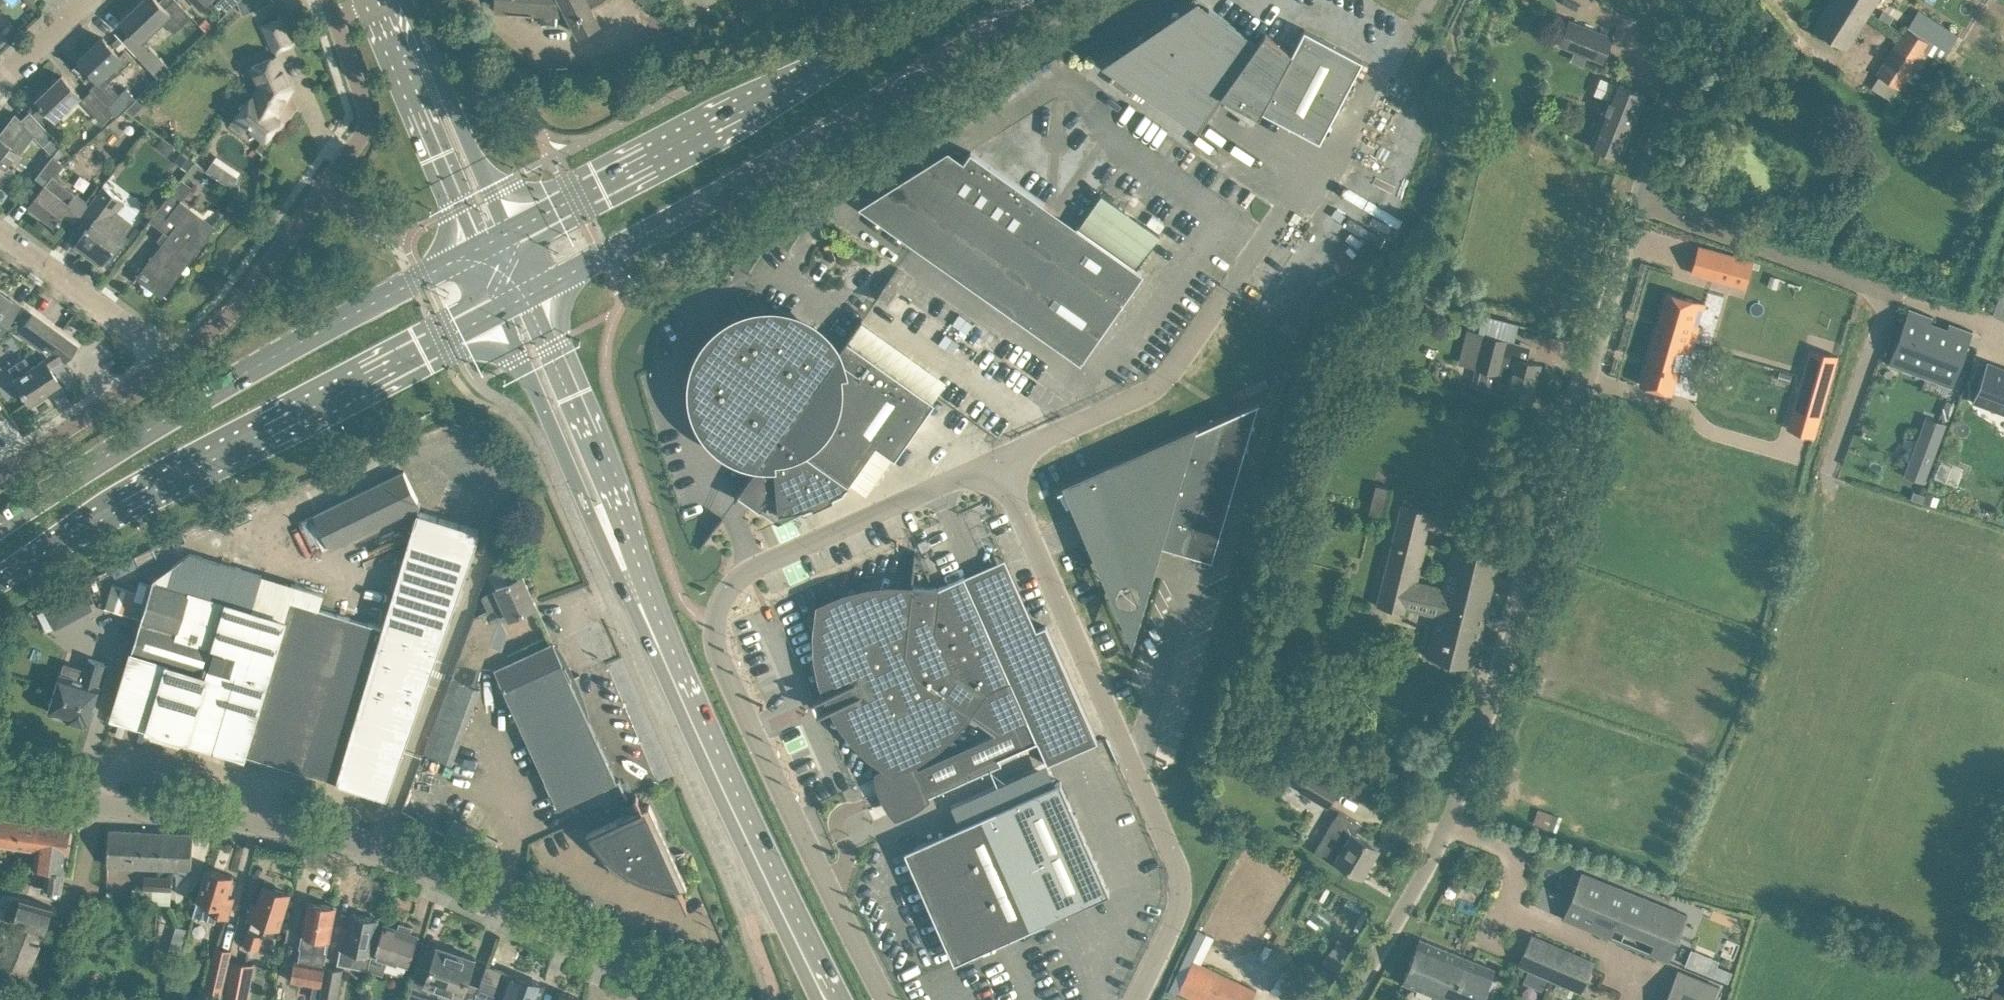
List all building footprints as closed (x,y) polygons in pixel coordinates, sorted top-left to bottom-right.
[(192,14),(178,0),(172,0),(166,6),(160,0),(141,0),(122,19),(140,38),(144,42),(165,21),(175,31),(192,14)] [(214,1),(226,13),(238,2),(240,0),(215,0),(214,1)] [(238,2),(243,12),(274,0),(240,0),(238,2)] [(496,9),(544,12),(544,21),(555,22),(556,13),(569,14),(579,33),(599,23),(590,6),(601,0),(496,0),(496,9)] [(656,12),(656,0),(642,0),(656,12)] [(1869,10),(1853,0),(1830,0),(1814,26),(1848,46),(1869,10)] [(1869,10),(1876,0),(1853,0),(1869,10)] [(1209,7),(1114,70),(1196,129),(1221,94),(1226,98),(1224,102),(1241,115),(1238,120),(1246,124),(1248,120),(1254,124),(1262,109),(1320,140),(1363,58),(1305,28),(1292,52),(1265,32),(1258,42),(1209,7)] [(1941,58),(1946,50),(1956,33),(1918,9),(1903,32),(1924,46),(1923,47),(1941,58)] [(262,27),(272,49),(291,41),(282,19),(262,27)] [(1568,20),(1560,41),(1603,59),(1612,38),(1568,20)] [(1899,85),(1923,47),(1924,46),(1903,32),(1878,72),(1899,85)] [(103,36),(80,58),(90,68),(99,77),(90,86),(93,88),(111,109),(114,112),(117,116),(126,108),(137,98),(126,86),(119,93),(108,80),(118,71),(112,65),(122,55),(103,36)] [(143,47),(137,53),(159,76),(170,65),(149,42),(146,44),(143,47)] [(248,123),(250,124),(265,137),(280,118),(276,115),(292,86),(278,54),(259,62),(252,65),(261,85),(254,97),(252,96),(241,110),(252,119),(248,123)] [(80,93),(76,89),(63,74),(49,87),(46,85),(34,96),(40,102),(39,103),(41,105),(44,102),(57,116),(80,93)] [(1645,93),(1615,81),(1605,77),(1598,80),(1595,89),(1598,95),(1608,99),(1590,144),(1620,156),(1645,93)] [(93,88),(82,98),(104,122),(114,112),(111,109),(93,88)] [(137,98),(126,108),(134,113),(145,101),(140,95),(137,97),(137,98)] [(44,125),(30,110),(22,118),(16,112),(0,132),(0,179),(1,179),(21,153),(10,145),(26,125),(43,145),(54,152),(56,151),(61,144),(44,125)] [(1527,134),(1535,137),(1540,124),(1532,120),(1527,134)] [(1100,192),(1077,225),(971,150),(964,160),(964,159),(874,215),(983,292),(990,283),(1021,305),(1014,314),(1081,361),(1144,272),(1137,267),(1160,234),(1100,192)] [(50,182),(65,163),(53,154),(38,172),(50,182)] [(214,158),(206,169),(231,186),(239,175),(214,158)] [(125,174),(117,167),(111,173),(120,180),(125,174)] [(215,224),(200,212),(183,198),(192,186),(181,177),(169,193),(150,219),(169,234),(134,279),(135,280),(143,269),(165,285),(198,243),(199,244),(215,224)] [(86,229),(78,239),(104,259),(116,243),(122,235),(133,222),(117,210),(118,209),(124,201),(105,182),(90,202),(101,210),(89,225),(88,225),(85,228),(86,229)] [(76,191),(68,201),(45,184),(31,202),(44,213),(42,215),(55,225),(60,219),(61,220),(63,217),(60,215),(63,211),(75,220),(90,201),(76,191)] [(1720,250),(1712,277),(1730,282),(1737,255),(1720,250)] [(887,283),(878,296),(888,303),(897,290),(887,283)] [(1705,302),(1686,296),(1667,290),(1640,383),(1685,396),(1692,371),(1686,369),(1705,302)] [(10,317),(0,310),(10,297),(8,296),(8,297),(0,291),(0,330),(10,317)] [(1909,306),(1888,363),(1897,366),(1898,365),(1890,362),(1894,352),(1928,365),(1924,376),(1952,386),(1973,330),(1949,321),(1945,332),(1928,326),(1932,315),(1909,306)] [(862,317),(836,353),(835,350),(833,347),(829,342),(826,338),(822,333),(817,328),(812,325),(806,321),(800,318),(794,316),(791,315),(787,314),(780,312),(775,312),(772,311),(767,311),(761,312),(754,313),(749,314),(742,316),(739,318),(735,320),(729,323),(724,327),(722,328),(718,331),(715,335),(711,339),(709,342),(707,345),(704,349),(703,352),(702,354),(700,358),(698,363),(697,367),(696,370),(696,374),(695,377),(695,382),(695,385),(695,389),(695,395),(696,398),(696,401),(697,404),(698,407),(700,413),(701,416),(702,419),(704,423),(706,425),(708,428),(709,430),(713,435),(717,439),(720,442),(726,447),(730,450),(736,453),(742,455),(748,458),(751,459),(754,459),(761,460),(735,497),(736,497),(739,493),(779,521),(843,491),(877,444),(895,457),(935,400),(848,339),(863,318),(862,317)] [(24,355),(8,366),(15,378),(14,379),(20,388),(17,390),(19,393),(22,391),(28,401),(58,381),(48,366),(62,357),(65,359),(75,345),(32,313),(20,331),(41,346),(49,356),(44,359),(43,359),(32,367),(24,355)] [(1466,330),(1462,346),(1481,351),(1478,365),(1499,370),(1511,373),(1505,394),(1503,404),(1525,410),(1528,401),(1530,401),(1540,363),(1503,353),(1506,340),(1487,335),(1485,335),(1466,330)] [(1811,347),(1802,375),(1829,382),(1838,354),(1811,347)] [(1972,400),(2003,412),(2003,367),(1987,360),(1972,400)] [(1802,375),(1794,404),(1821,412),(1829,382),(1802,375)] [(1258,401),(1260,401),(1260,399),(1058,489),(1058,490),(1068,486),(1076,503),(1081,509),(1077,513),(1092,530),(1096,527),(1101,533),(1117,544),(1133,553),(1152,560),(1154,555),(1158,557),(1160,548),(1156,547),(1158,542),(1186,550),(1212,558),(1258,401)] [(1924,481),(1947,423),(1938,419),(1937,420),(1945,423),(1940,437),(1921,430),(1922,428),(1921,427),(1904,474),(1924,481)] [(1958,440),(1943,476),(1977,489),(1988,463),(2001,468),(2003,463),(1992,459),(1994,455),(1958,440)] [(331,546),(421,503),(405,470),(315,513),(331,546)] [(1385,516),(1392,487),(1376,483),(1369,512),(1385,516)] [(1913,489),(1911,497),(1922,501),(1925,493),(1913,489)] [(1500,555),(1480,550),(1454,544),(1444,586),(1417,579),(1427,541),(1424,540),(1432,509),(1402,502),(1377,603),(1404,610),(1405,606),(1437,613),(1427,654),(1473,665),(1500,555)] [(113,583),(106,606),(142,617),(113,713),(151,724),(149,732),(151,738),(179,746),(185,743),(188,735),(337,780),(388,795),(481,529),(418,510),(383,625),(289,597),(283,616),(154,577),(152,584),(139,580),(136,590),(113,583)] [(852,680),(849,681),(855,695),(858,694),(861,699),(872,709),(884,716),(898,719),(913,719),(926,715),(939,707),(948,698),(965,710),(878,749),(888,772),(915,760),(918,767),(996,732),(996,733),(997,731),(1028,718),(1038,740),(1048,763),(1098,741),(1046,625),(996,646),(965,575),(938,587),(913,584),(917,551),(915,551),(912,584),(909,610),(895,611),(882,615),(869,622),(860,633),(853,645),(849,659),(850,673),(852,680)] [(473,684),(479,666),(494,624),(494,623),(536,604),(522,574),(521,575),(514,560),(491,571),(498,586),(486,592),(483,597),(489,608),(488,609),(488,610),(475,615),(424,751),(452,761),(480,686),(473,684)] [(82,586),(68,594),(79,616),(94,608),(82,586)] [(559,806),(617,779),(554,642),(496,669),(559,806)] [(61,674),(50,710),(88,722),(106,662),(89,657),(86,667),(82,681),(61,674)] [(888,772),(883,775),(898,809),(1002,763),(999,757),(1038,740),(1028,718),(997,731),(996,733),(996,732),(918,767),(915,760),(888,772)] [(1311,770),(1301,787),(1329,804),(1339,787),(1311,770)] [(1026,923),(1028,927),(1110,891),(1060,779),(960,824),(962,828),(911,851),(957,953),(1026,923)] [(687,885),(657,819),(650,803),(586,832),(588,835),(591,840),(594,843),(598,848),(601,852),(605,856),(607,858),(612,862),(607,868),(609,869),(613,864),(621,869),(627,873),(631,875),(636,877),(641,879),(644,880),(652,882),(660,884),(664,885),(670,885),(677,885),(684,900),(686,900),(679,886),(687,885)] [(1539,808),(1534,822),(1556,830),(1561,816),(1539,808)] [(1378,846),(1355,833),(1362,822),(1340,809),(1315,851),(1348,870),(1350,867),(1361,874),(1378,846)] [(35,821),(0,816),(0,817),(0,843),(34,847),(38,822),(35,821)] [(47,876),(46,887),(62,889),(71,827),(38,822),(34,847),(36,847),(33,865),(49,867),(47,876)] [(1243,828),(1231,822),(1228,829),(1241,835),(1243,828)] [(144,865),(146,830),(109,828),(108,864),(144,865)] [(146,830),(144,865),(192,868),(194,832),(146,830)] [(198,899),(193,915),(194,915),(194,914),(208,918),(207,919),(215,922),(217,914),(227,917),(228,915),(233,896),(227,894),(233,874),(208,867),(202,886),(198,899)] [(1669,960),(1687,915),(1688,913),(1605,880),(1582,871),(1563,917),(1611,936),(1618,919),(1628,922),(1620,940),(1669,960)] [(144,873),(144,887),(172,888),(173,874),(144,873)] [(280,926),(284,911),(290,892),(264,884),(258,903),(253,901),(248,918),(252,919),(245,943),(259,948),(267,922),(280,926)] [(46,930),(54,905),(22,896),(3,891),(0,903),(0,983),(20,992),(46,930)] [(295,959),(291,979),(303,981),(320,984),(322,984),(323,981),(326,964),(325,964),(336,904),(310,900),(307,916),(305,916),(303,936),(302,947),(300,960),(295,959)] [(368,968),(375,936),(378,917),(352,912),(349,928),(345,927),(341,947),(338,962),(368,968)] [(409,964),(412,953),(419,934),(384,922),(374,953),(409,964)] [(173,935),(185,938),(189,928),(176,924),(173,935)] [(1581,990),(1594,961),(1531,933),(1518,963),(1529,968),(1524,980),(1542,989),(1548,976),(1581,990)] [(1441,997),(1459,953),(1419,937),(1402,981),(1441,997)] [(409,996),(420,999),(441,999),(457,950),(437,944),(437,945),(437,946),(429,969),(428,968),(426,974),(419,971),(416,970),(414,976),(409,996)] [(205,990),(222,994),(231,949),(214,946),(205,990)] [(441,999),(474,999),(478,990),(467,987),(469,982),(468,982),(476,957),(457,950),(441,999)] [(1462,954),(1459,953),(1441,997),(1450,999),(1482,999),(1495,968),(1462,954)] [(255,964),(231,959),(224,999),(248,999),(255,964)] [(1200,999),(1251,999),(1257,989),(1193,959),(1178,990),(1200,999)] [(544,983),(514,973),(487,963),(480,982),(478,990),(474,999),(539,999),(544,983)] [(326,964),(323,981),(339,984),(343,968),(326,964)] [(1270,989),(1285,999),(1286,999),(1308,999),(1315,989),(1289,973),(1284,969),(1270,989)] [(1720,986),(1698,977),(1688,999),(1668,992),(1665,999),(1714,999),(1720,986)] [(581,997),(558,989),(554,999),(580,999),(581,997)] [(1993,990),(1990,999),(2003,999),(2003,993),(1993,990)]
